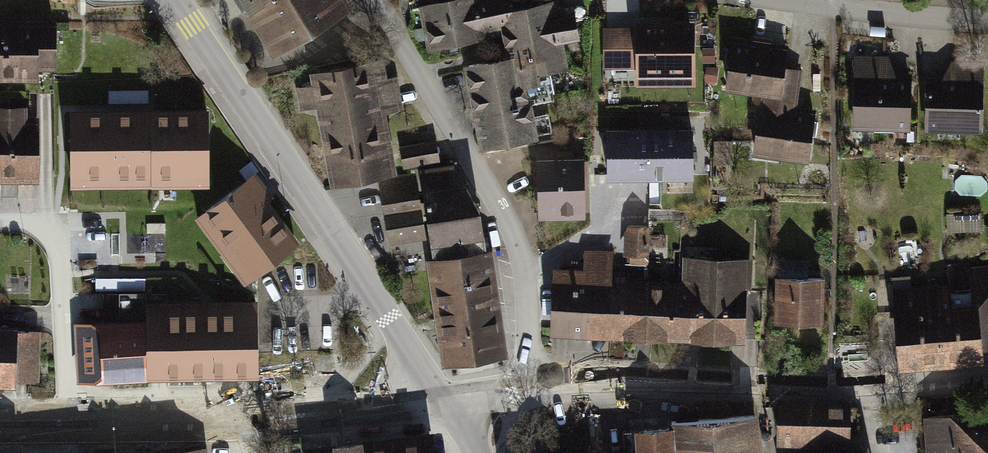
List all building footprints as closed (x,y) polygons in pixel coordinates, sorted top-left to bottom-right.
[(280,47),(343,9),(337,0),(252,0),(280,47)] [(423,6),(430,45),(506,32),(509,54),(513,71),(564,61),(553,0),(500,10),(498,0),(484,0),(476,1),(476,0),(458,0),(423,6)] [(0,18),(0,73),(57,72),(55,16),(0,18)] [(641,29),(608,30),(609,71),(639,71),(639,85),(695,84),(694,23),(641,24),(641,29)] [(728,87),(780,94),(783,70),(786,47),(733,40),(728,87)] [(524,135),(509,54),(469,61),(484,142),(524,135)] [(886,58),(855,58),(854,124),(904,125),(905,76),(886,76),(886,58)] [(980,128),(980,61),(949,61),(949,79),(930,79),(930,127),(980,128)] [(375,64),(317,73),(334,176),(392,166),(375,64)] [(799,72),(783,70),(780,94),(765,93),(757,148),(806,155),(813,111),(793,108),(799,72)] [(208,108),(69,109),(70,186),(209,186),(208,108)] [(0,112),(0,177),(36,177),(36,112),(0,112)] [(694,127),(609,128),(610,178),(694,177),(694,127)] [(859,144),(910,145),(911,135),(859,133),(859,144)] [(431,141),(402,146),(405,163),(434,158),(431,141)] [(581,159),(539,160),(539,209),(581,209),(581,159)] [(255,171),(192,217),(242,285),(305,239),(255,171)] [(453,173),(425,177),(451,364),(475,361),(500,357),(498,343),(485,259),(484,253),(481,253),(474,207),(453,173)] [(424,232),(416,180),(383,185),(391,237),(424,232)] [(647,229),(626,228),(625,250),(646,251),(647,229)] [(610,277),(611,254),(586,253),(585,271),(554,270),(552,331),(586,332),(587,301),(609,302),(610,277)] [(687,281),(647,279),(645,331),(740,334),(743,260),(688,258),(687,281)] [(894,290),(900,357),(976,351),(976,342),(987,341),(987,271),(974,272),(974,284),(894,290)] [(647,279),(610,277),(609,302),(587,301),(586,332),(644,335),(645,331),(647,279)] [(821,279),(779,277),(778,319),(819,321),(821,279)] [(143,302),(142,279),(122,280),(123,319),(76,321),(78,380),(145,378),(143,302)] [(256,299),(143,302),(145,378),(259,375),(256,299)] [(15,385),(15,376),(36,377),(37,330),(14,329),(14,325),(0,325),(0,385),(15,385)] [(846,400),(781,398),(781,436),(844,440),(846,400)] [(927,416),(930,452),(987,452),(987,411),(927,416)] [(671,422),(673,452),(754,452),(751,416),(671,422)] [(605,452),(673,452),(671,426),(636,428),(638,451),(605,452)] [(303,445),(304,452),(433,452),(430,430),(351,440),(303,445)] [(61,452),(212,452),(211,440),(61,452)]
